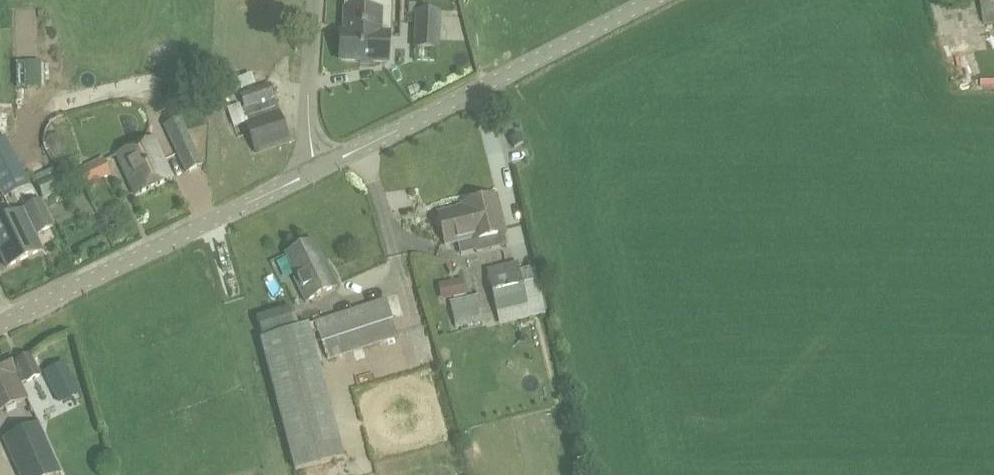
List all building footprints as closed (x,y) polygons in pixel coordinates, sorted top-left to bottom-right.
[(391,35),(392,0),(346,0),(344,33),(389,35),(391,35)] [(984,25),(993,24),(993,0),(981,0),(984,25)] [(416,10),(414,48),(437,49),(439,11),(416,10)] [(344,33),(342,33),(341,62),(387,64),(389,35),(344,33)] [(270,83),(239,94),(244,108),(275,98),(270,83)] [(241,112),(244,123),(255,155),(290,143),(280,111),(276,100),(241,112)] [(162,125),(185,174),(203,166),(181,116),(162,125)] [(520,135),(509,139),(514,149),(524,145),(520,135)] [(3,199),(31,185),(6,137),(0,140),(0,192),(3,199)] [(154,138),(117,156),(135,196),(173,178),(154,138)] [(85,188),(112,176),(104,158),(77,170),(85,188)] [(67,190),(59,171),(35,181),(42,200),(67,190)] [(466,208),(473,239),(475,238),(475,240),(505,233),(496,197),(463,205),(464,208),(466,208)] [(43,250),(36,235),(53,227),(41,202),(0,222),(0,253),(7,267),(43,250)] [(446,245),(473,239),(466,208),(464,208),(438,214),(446,245)] [(305,301),(337,285),(326,262),(324,263),(313,241),(285,255),(297,277),(294,278),(305,301)] [(486,270),(496,313),(499,324),(542,314),(533,272),(521,275),(518,262),(486,270)] [(441,300),(465,294),(461,278),(438,283),(441,300)] [(456,328),(483,323),(477,296),(450,302),(456,328)] [(309,324),(317,355),(325,353),(327,360),(363,348),(386,341),(398,337),(385,299),(309,324)] [(263,337),(297,326),(291,307),(257,318),(263,337)] [(317,355),(309,324),(260,340),(295,472),(344,459),(317,355)] [(26,398),(20,385),(39,376),(30,355),(16,361),(19,367),(13,370),(7,357),(0,360),(0,410),(26,398)] [(63,364),(45,373),(59,401),(77,392),(63,364)] [(38,424),(4,439),(20,474),(58,474),(60,474),(38,424)]
